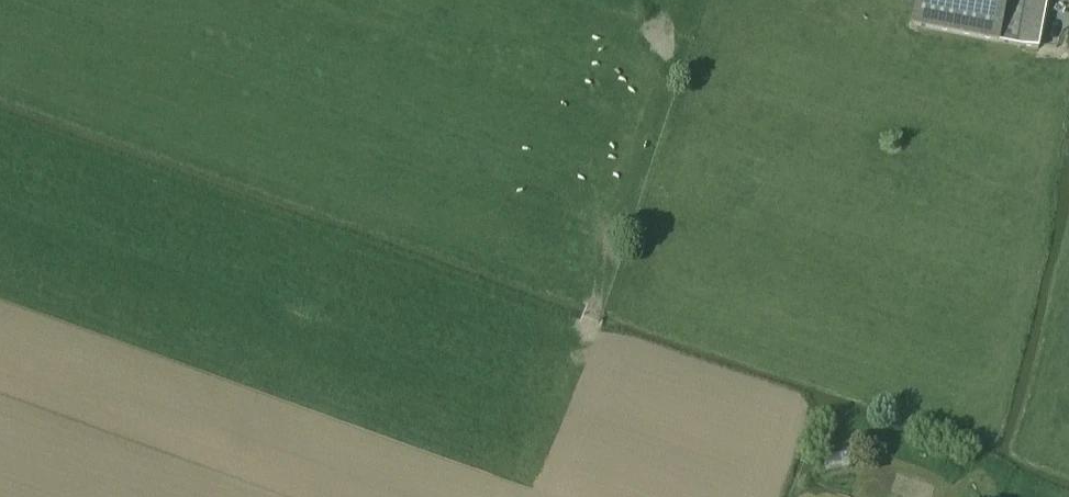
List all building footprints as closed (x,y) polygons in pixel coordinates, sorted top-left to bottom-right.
[(1046,0),(914,0),(909,23),(995,41),(1014,44),(1037,49),(1046,0)]
